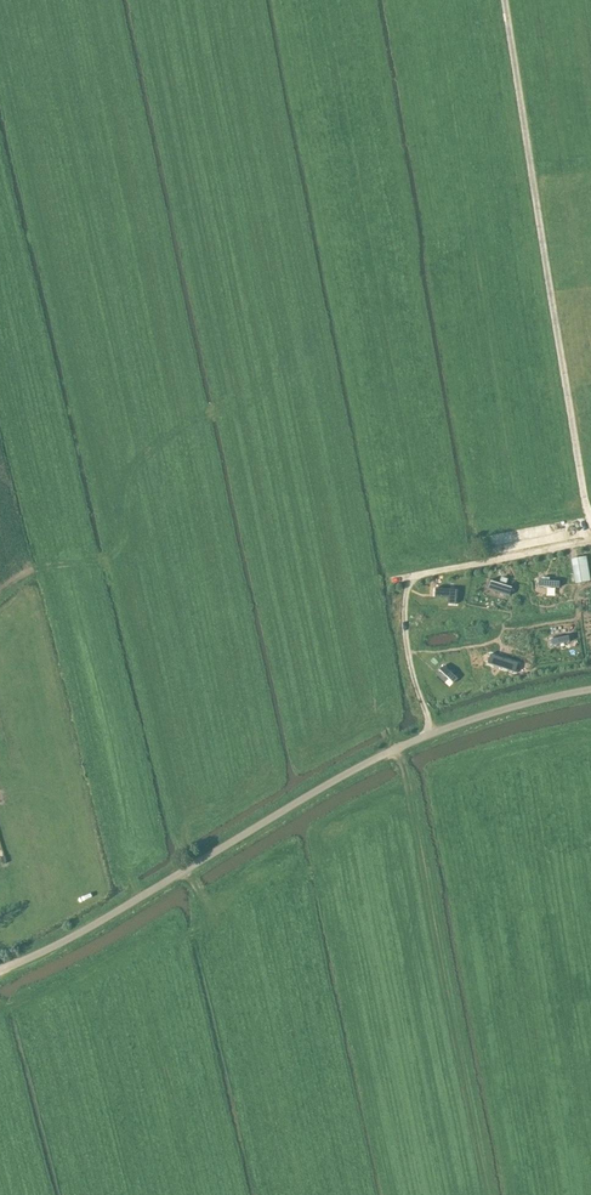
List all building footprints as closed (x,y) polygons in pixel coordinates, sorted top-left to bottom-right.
[(587,557),(575,559),(579,583),(590,581),(587,557)] [(488,583),(486,591),(511,594),(512,586),(488,583)] [(437,589),(436,599),(450,600),(450,606),(457,606),(458,600),(458,590),(437,589)] [(551,601),(542,605),(546,629),(556,627),(551,601)] [(577,642),(549,650),(551,660),(579,652),(577,642)] [(491,654),(488,663),(516,672),(519,663),(491,654)] [(444,666),(440,670),(454,683),(458,679),(444,666)]
